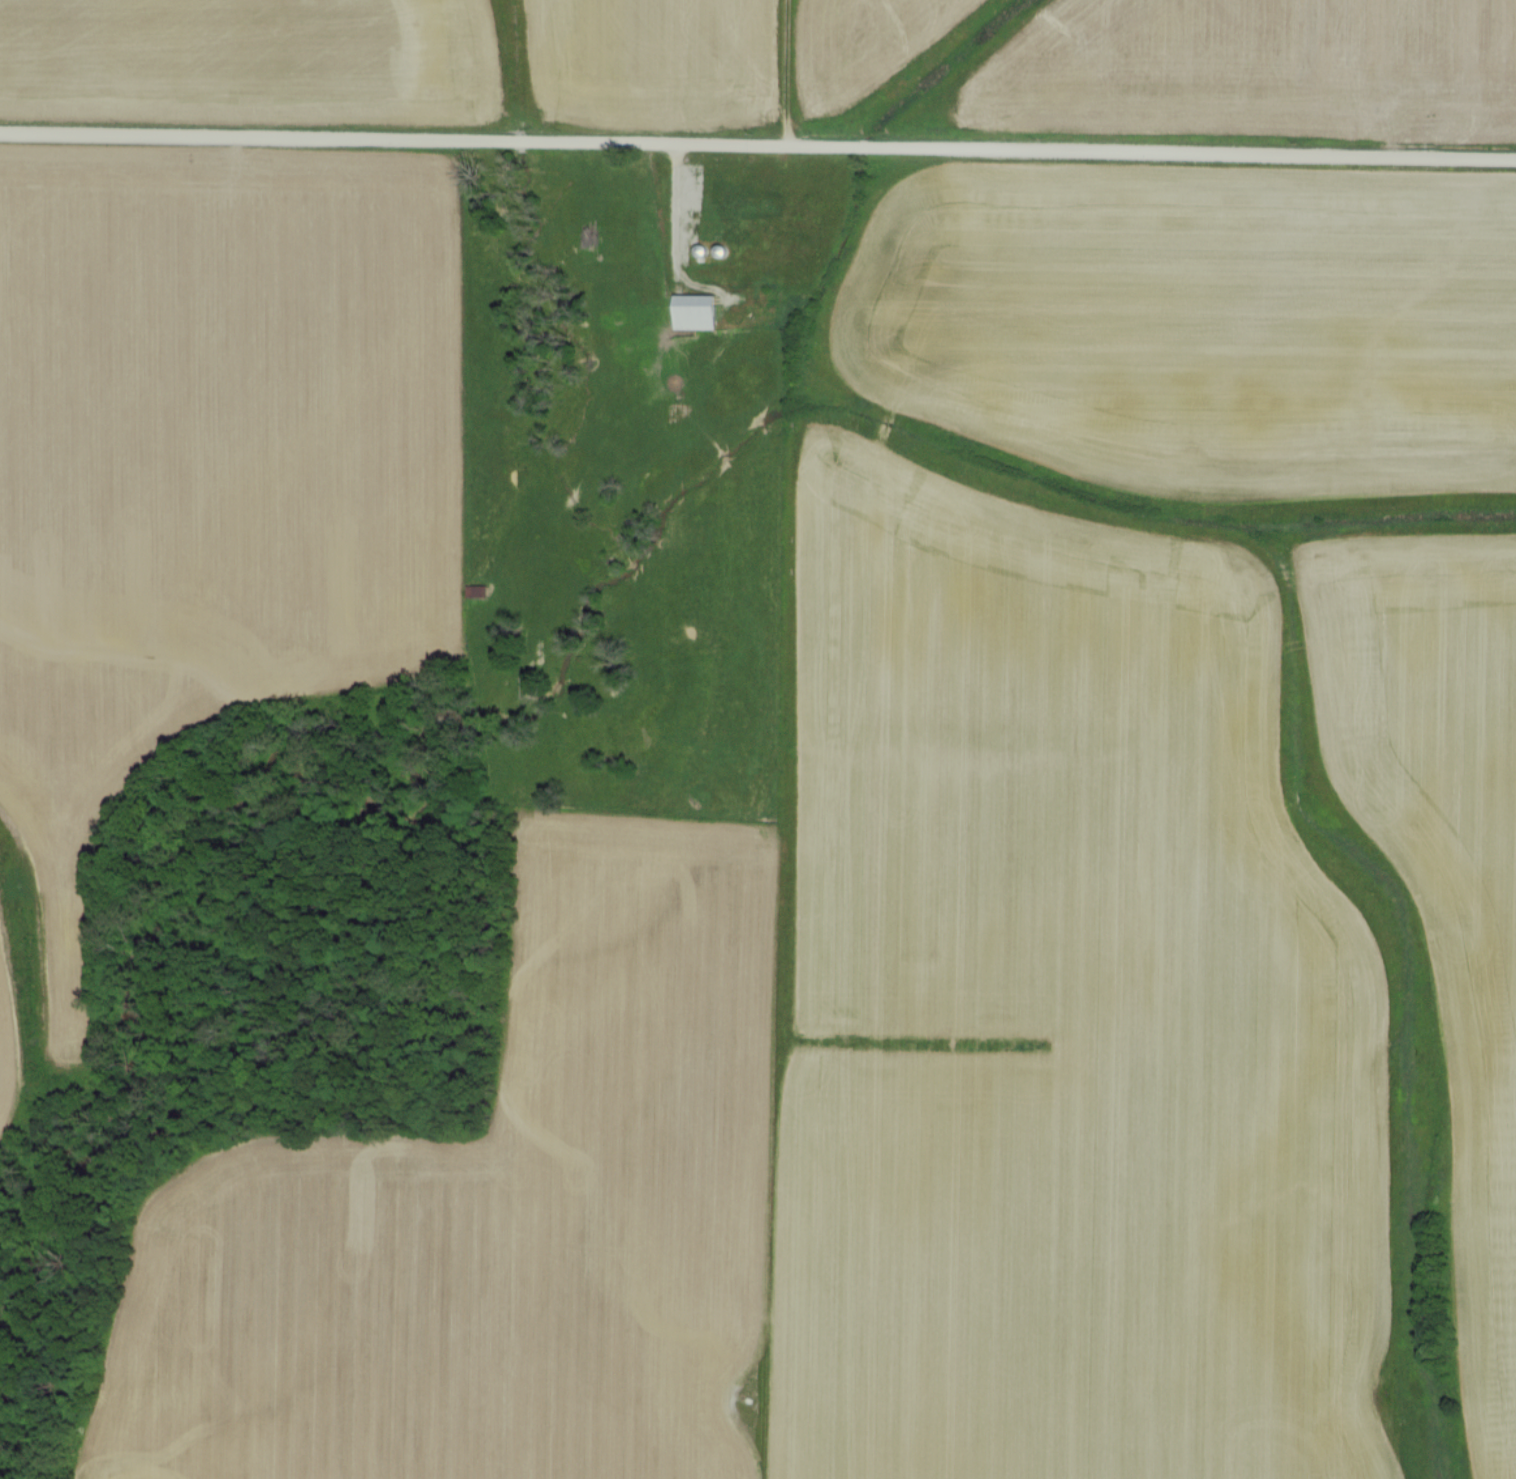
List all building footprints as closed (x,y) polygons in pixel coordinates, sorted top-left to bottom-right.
[(714,328),(713,294),(672,295),(673,328),(714,328)]
